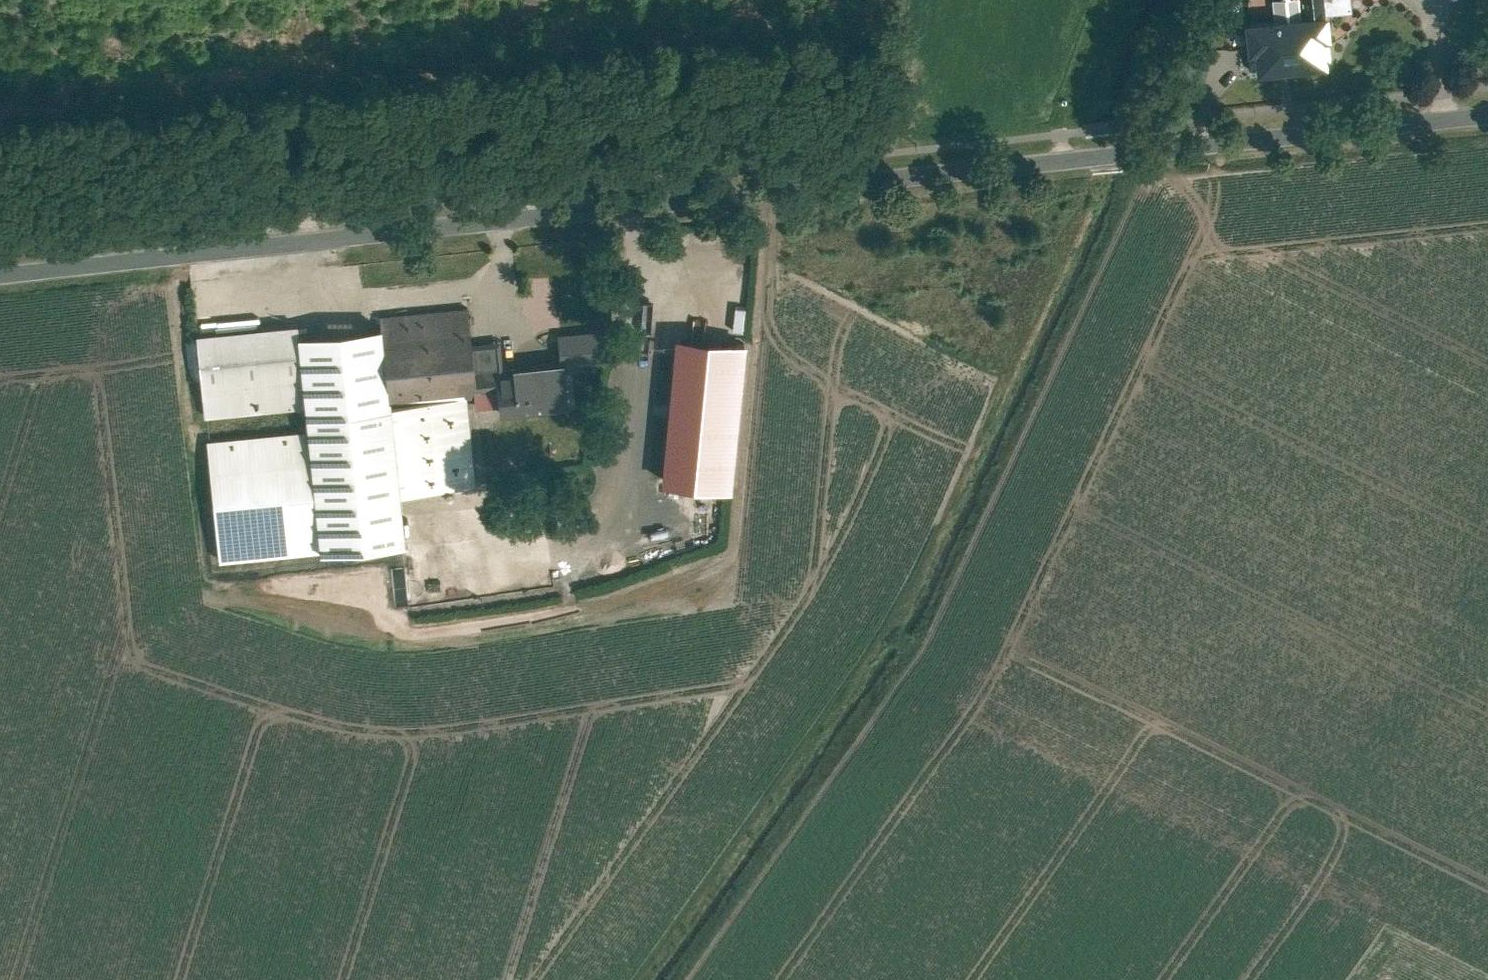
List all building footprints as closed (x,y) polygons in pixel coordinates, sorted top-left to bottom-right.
[(1328,11),(1260,17),(1265,67),(1333,61),(1328,11)] [(300,319),(198,329),(207,414),(310,403),(313,428),(207,439),(220,560),(411,540),(405,490),(483,481),(473,393),(502,390),(504,412),(575,404),(571,364),(618,359),(614,321),(560,327),(564,357),(504,363),(501,338),(474,341),(470,303),(383,312),(384,322),(301,331),(300,319)] [(682,330),(666,479),(736,487),(752,337),(682,330)]
